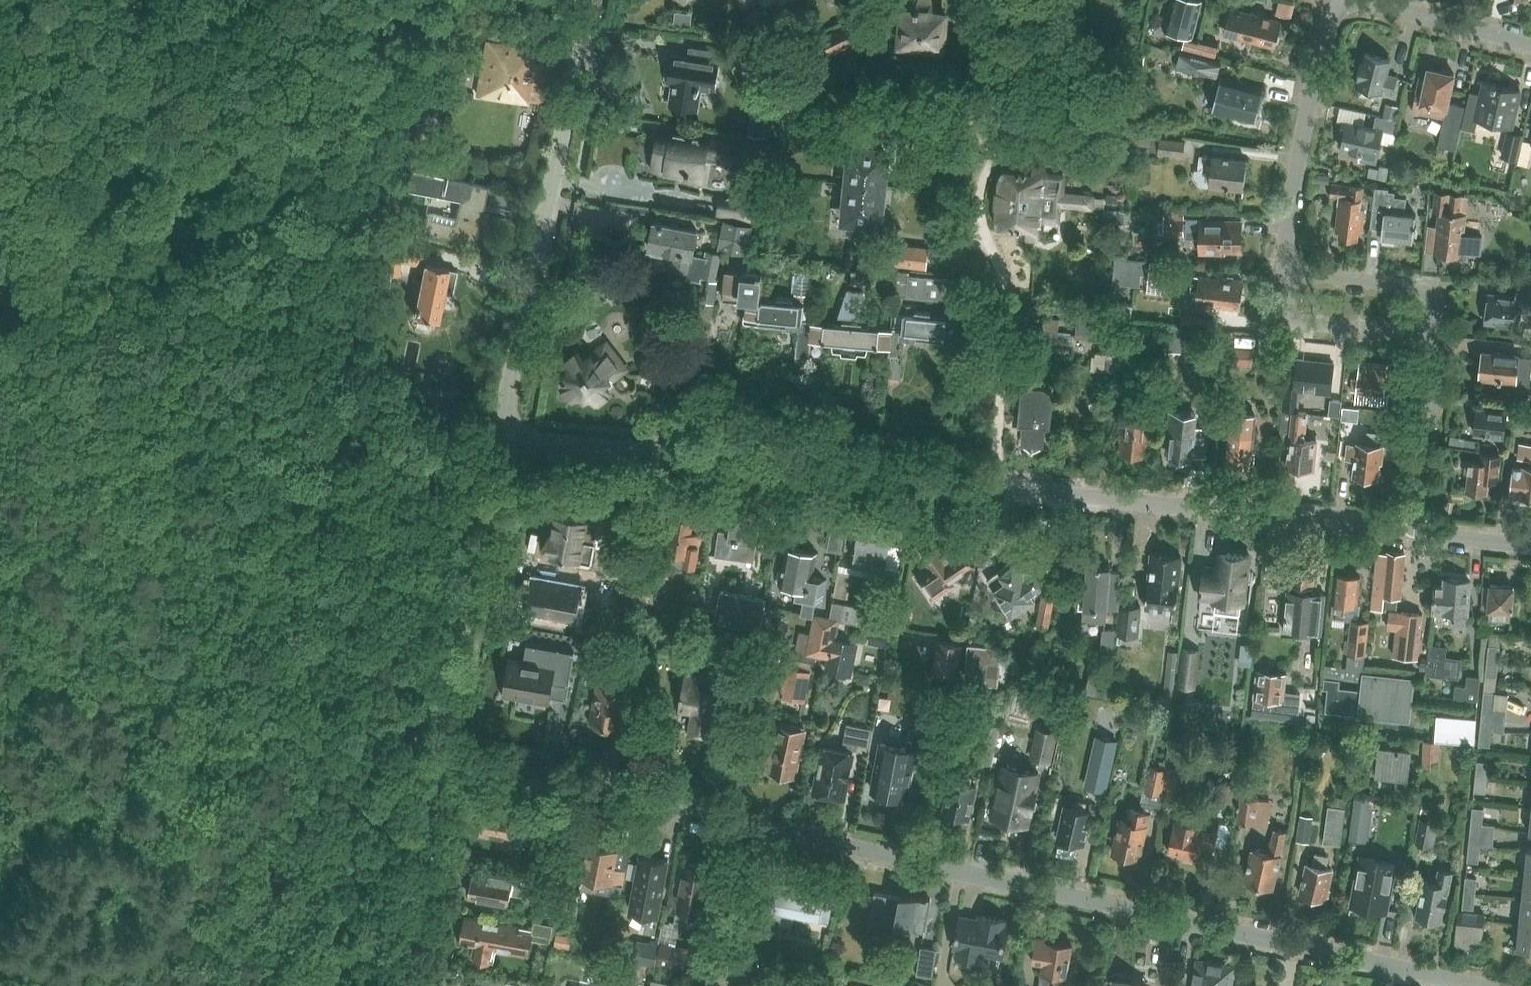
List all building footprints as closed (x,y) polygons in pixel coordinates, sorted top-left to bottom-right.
[(758,3),(756,0),(738,0),(744,10),(758,3)] [(946,53),(949,11),(934,9),(932,0),(918,0),(915,0),(905,0),(904,7),(900,6),(896,48),(946,53)] [(1188,37),(1191,38),(1201,0),(1199,0),(1172,0),(1164,31),(1188,37)] [(1276,13),(1291,17),(1294,5),(1278,1),(1276,13)] [(769,44),(778,39),(761,9),(744,18),(757,41),(769,44)] [(1234,9),(1227,34),(1275,47),(1276,43),(1279,42),(1280,36),(1279,33),(1282,22),(1234,9)] [(674,23),(690,25),(691,13),(675,12),(674,23)] [(845,25),(822,37),(823,40),(817,43),(822,54),(829,51),(831,56),(855,44),(845,25)] [(1198,43),(1187,40),(1184,49),(1195,52),(1198,43)] [(1198,43),(1195,52),(1209,56),(1212,44),(1199,40),(1198,43)] [(486,42),(477,98),(520,105),(520,103),(529,104),(529,101),(548,104),(555,63),(533,60),(535,47),(486,42)] [(673,103),(700,107),(703,90),(717,92),(721,62),(719,62),(721,53),(687,47),(685,57),(671,55),(669,69),(667,68),(666,77),(668,77),(667,82),(676,83),(673,103)] [(1176,63),(1183,65),(1218,74),(1221,61),(1180,50),(1176,63)] [(1357,86),(1393,95),(1398,78),(1386,74),(1389,59),(1365,53),(1364,60),(1361,60),(1357,79),(1359,79),(1357,86)] [(1412,112),(1444,119),(1438,144),(1456,149),(1466,106),(1448,102),(1454,74),(1428,68),(1426,77),(1420,75),(1412,112)] [(1257,122),(1266,88),(1222,76),(1212,110),(1257,122)] [(1474,120),(1510,128),(1520,91),(1484,81),(1474,120)] [(863,101),(861,119),(876,121),(878,103),(863,101)] [(1386,103),(1382,118),(1396,121),(1399,106),(1386,103)] [(754,104),(749,135),(765,138),(770,107),(754,104)] [(1376,165),(1384,132),(1394,134),(1397,121),(1396,121),(1382,118),(1376,117),(1374,128),(1347,123),(1341,149),(1361,154),(1360,161),(1376,165)] [(709,138),(659,130),(655,154),(659,155),(657,169),(703,176),(705,161),(721,164),(721,163),(735,165),(738,143),(709,139),(709,138)] [(1500,157),(1517,162),(1523,136),(1506,132),(1500,157)] [(849,142),(845,183),(887,187),(891,146),(869,144),(869,136),(857,135),(857,142),(849,142)] [(1150,152),(1158,154),(1160,139),(1152,138),(1150,152)] [(1158,155),(1184,158),(1186,141),(1160,139),(1158,154),(1158,155)] [(763,148),(752,146),(745,186),(756,188),(763,148)] [(1212,158),(1200,156),(1198,170),(1195,169),(1195,172),(1196,175),(1199,179),(1201,182),(1205,184),(1209,185),(1244,189),(1247,160),(1213,156),(1212,158)] [(998,180),(996,199),(1094,208),(1094,207),(1095,197),(1095,196),(1062,193),(1063,176),(1047,175),(1044,167),(1033,165),(1029,173),(1003,170),(998,180)] [(1379,170),(1369,167),(1368,175),(1387,179),(1389,171),(1389,168),(1380,166),(1379,170)] [(422,232),(475,244),(487,186),(411,169),(407,188),(460,200),(455,220),(426,213),(422,232)] [(1328,183),(1329,174),(1319,173),(1317,182),(1328,183)] [(887,187),(845,183),(841,225),(847,225),(846,234),(861,235),(862,223),(883,225),(887,187)] [(1365,209),(1362,209),(1364,188),(1332,184),(1330,196),(1340,197),(1336,231),(1339,231),(1339,236),(1358,238),(1358,234),(1362,235),(1365,209)] [(1381,238),(1384,238),(1384,244),(1396,245),(1396,239),(1413,241),(1416,216),(1405,214),(1406,199),(1396,198),(1397,193),(1388,193),(1389,189),(1376,188),(1371,227),(1383,229),(1381,238)] [(1438,213),(1437,225),(1434,251),(1440,252),(1443,256),(1451,257),(1454,255),(1459,255),(1459,253),(1468,254),(1481,255),(1483,235),(1462,233),(1462,231),(1465,231),(1466,214),(1465,214),(1466,206),(1470,206),(1471,197),(1463,196),(1447,194),(1434,192),(1432,211),(1438,211),(1438,213)] [(1119,196),(1107,195),(1106,203),(1118,204),(1119,196)] [(727,198),(722,197),(719,214),(750,220),(753,203),(738,200),(738,199),(728,197),(727,198)] [(1095,197),(1094,207),(1104,208),(1105,198),(1095,197)] [(1094,208),(996,199),(995,218),(998,228),(1024,231),(1026,239),(1037,240),(1042,232),(1043,223),(1060,224),(1062,208),(1094,210),(1094,208)] [(1105,211),(1104,224),(1117,225),(1117,211),(1105,211)] [(1119,224),(1129,225),(1130,213),(1120,212),(1119,224)] [(1133,212),(1133,214),(1133,224),(1152,225),(1152,212),(1133,212)] [(1165,214),(1164,236),(1184,236),(1184,214),(1165,214)] [(1186,218),(1185,239),(1197,239),(1197,218),(1186,218)] [(718,249),(744,254),(747,255),(753,225),(724,220),(718,249)] [(1241,221),(1200,221),(1199,255),(1222,255),(1222,250),(1241,250),(1241,221)] [(649,248),(675,253),(671,272),(688,275),(687,279),(701,282),(702,278),(716,281),(721,254),(706,251),(705,258),(694,256),(699,232),(654,222),(649,248)] [(401,263),(421,265),(423,245),(390,241),(388,256),(377,255),(375,270),(399,274),(401,263)] [(887,265),(925,268),(926,245),(889,242),(887,265)] [(857,246),(846,245),(844,262),(855,263),(857,246)] [(728,255),(723,295),(760,299),(762,272),(748,270),(749,257),(728,255)] [(1130,274),(1149,276),(1151,263),(1151,262),(1115,259),(1112,285),(1129,286),(1130,274)] [(1168,265),(1151,263),(1149,276),(1148,291),(1165,293),(1168,265)] [(455,281),(457,272),(448,270),(448,268),(425,264),(415,314),(437,319),(446,280),(455,281)] [(851,281),(865,281),(865,267),(851,267),(851,281)] [(896,296),(947,300),(949,279),(909,276),(910,272),(898,271),(896,296)] [(1242,281),(1217,278),(1193,275),(1191,291),(1197,292),(1196,309),(1214,311),(1214,306),(1239,309),(1242,281)] [(716,282),(707,281),(705,302),(714,303),(716,282)] [(1523,287),(1522,298),(1489,294),(1486,322),(1519,326),(1522,309),(1530,311),(1530,288),(1523,287)] [(838,315),(867,318),(865,291),(847,289),(838,315)] [(811,343),(814,343),(816,322),(811,321),(813,296),(794,293),(793,299),(777,296),(777,300),(760,299),(723,295),(723,299),(745,302),(743,322),(798,327),(795,356),(810,357),(811,343)] [(703,303),(700,319),(712,322),(715,306),(703,303)] [(888,329),(886,347),(890,348),(887,377),(900,378),(904,339),(960,344),(963,318),(958,318),(958,319),(932,317),(932,313),(917,311),(917,306),(901,305),(899,313),(897,313),(895,327),(893,327),(893,329),(888,329)] [(1078,305),(1076,335),(1104,338),(1106,307),(1078,305)] [(1110,305),(1109,321),(1117,321),(1118,305),(1110,305)] [(1196,316),(1183,314),(1182,323),(1195,325),(1196,316)] [(1044,318),(1043,330),(1058,331),(1059,332),(1060,320),(1044,318)] [(1476,330),(1477,325),(1476,324),(1465,318),(1460,318),(1458,328),(1476,330)] [(686,366),(699,369),(702,370),(712,324),(696,320),(686,366)] [(869,346),(886,347),(888,329),(816,322),(814,343),(832,345),(834,351),(842,352),(842,354),(857,355),(858,352),(866,353),(869,346)] [(1105,370),(1104,379),(1117,380),(1117,371),(1119,339),(1122,340),(1123,324),(1108,323),(1105,370)] [(1059,332),(1058,331),(1043,330),(1026,328),(1024,345),(1047,348),(1048,342),(1055,343),(1054,351),(1068,352),(1070,333),(1059,332)] [(1131,342),(1137,348),(1149,347),(1152,338),(1150,328),(1129,331),(1131,342)] [(1170,352),(1185,353),(1186,334),(1171,333),(1170,352)] [(606,342),(591,354),(584,359),(574,356),(573,356),(572,357),(572,358),(570,370),(563,375),(569,382),(567,392),(567,393),(568,394),(569,394),(579,395),(584,402),(591,397),(602,398),(602,399),(604,398),(603,397),(604,386),(627,369),(606,342)] [(1232,348),(1230,363),(1251,365),(1252,350),(1232,348)] [(1478,371),(1480,375),(1480,378),(1515,382),(1514,400),(1527,401),(1530,367),(1530,358),(1520,357),(1520,355),(1482,352),(1481,362),(1479,364),(1478,371)] [(656,353),(652,370),(678,376),(682,359),(656,353)] [(1294,386),(1285,385),(1282,409),(1294,411),(1296,398),(1299,398),(1306,393),(1306,390),(1330,393),(1333,363),(1297,359),(1294,386)] [(1360,361),(1358,379),(1351,378),(1350,391),(1384,394),(1388,365),(1360,361)] [(821,382),(809,381),(807,416),(819,416),(821,382)] [(1046,388),(1031,387),(1023,391),(1020,425),(1025,425),(1024,446),(1031,451),(1032,454),(1033,454),(1035,451),(1042,447),(1044,427),(1050,428),(1053,394),(1046,388)] [(1385,394),(1384,404),(1398,405),(1399,395),(1385,394)] [(1339,415),(1341,400),(1331,399),(1330,414),(1339,415)] [(1120,407),(1119,418),(1117,432),(1122,433),(1120,452),(1145,455),(1149,421),(1150,409),(1141,408),(1141,405),(1138,402),(1132,402),(1128,405),(1128,408),(1120,407)] [(1516,417),(1517,404),(1510,403),(1509,416),(1516,417)] [(1357,422),(1359,409),(1343,407),(1341,420),(1357,422)] [(1475,433),(1504,436),(1507,413),(1477,409),(1475,433)] [(1291,440),(1288,468),(1300,469),(1302,471),(1307,472),(1309,470),(1314,470),(1317,440),(1304,439),(1307,413),(1282,410),(1279,439),(1291,440)] [(1171,448),(1171,453),(1170,457),(1191,460),(1192,455),(1201,456),(1204,434),(1197,434),(1197,426),(1198,413),(1169,411),(1168,423),(1165,447),(1167,447),(1171,448)] [(1229,433),(1226,463),(1250,466),(1250,462),(1254,463),(1255,451),(1251,451),(1255,414),(1231,411),(1229,433)] [(1339,426),(1337,455),(1343,455),(1344,439),(1348,439),(1349,426),(1339,426)] [(1345,460),(1355,461),(1353,475),(1363,476),(1365,478),(1373,479),(1375,478),(1378,478),(1380,463),(1382,463),(1384,446),(1377,446),(1378,434),(1367,432),(1366,444),(1356,443),(1356,445),(1347,444),(1345,460)] [(1449,445),(1462,447),(1463,438),(1450,436),(1449,445)] [(1519,444),(1517,457),(1530,459),(1530,445),(1519,444)] [(1499,483),(1501,467),(1502,456),(1479,453),(1479,461),(1467,460),(1465,473),(1468,473),(1466,490),(1487,492),(1488,482),(1499,483)] [(1514,466),(1511,495),(1530,498),(1530,460),(1530,468),(1514,466)] [(1452,498),(1463,499),(1464,490),(1453,489),(1452,498)] [(547,556),(581,562),(581,563),(591,564),(598,526),(615,530),(620,503),(597,499),(592,523),(556,516),(552,536),(546,539),(544,551),(547,556)] [(754,525),(755,515),(733,512),(730,532),(720,531),(716,555),(753,561),(759,526),(754,525)] [(649,526),(644,556),(655,558),(663,560),(665,553),(685,557),(683,566),(695,568),(700,536),(690,534),(693,520),(674,516),(671,531),(661,529),(649,526)] [(860,526),(852,567),(884,573),(891,532),(860,526)] [(923,557),(930,568),(916,578),(930,600),(946,589),(944,587),(974,566),(962,549),(952,556),(947,555),(940,545),(923,557)] [(1295,588),(1313,589),(1317,547),(1298,545),(1295,588)] [(795,603),(803,604),(801,611),(813,613),(814,607),(821,608),(826,580),(812,577),(817,553),(787,547),(780,585),(797,588),(795,603)] [(1372,608),(1390,610),(1397,611),(1398,599),(1400,600),(1405,553),(1378,551),(1372,608)] [(1204,568),(1200,598),(1216,600),(1215,612),(1240,615),(1241,603),(1244,603),(1250,555),(1227,553),(1226,561),(1216,560),(1215,569),(1204,568)] [(1145,607),(1177,611),(1180,584),(1179,584),(1181,557),(1155,554),(1153,569),(1149,569),(1145,607)] [(999,571),(989,579),(997,590),(1011,588),(1020,601),(1050,580),(1038,563),(1030,569),(1021,568),(1016,559),(999,571)] [(1080,608),(1082,608),(1081,621),(1105,623),(1106,610),(1107,610),(1107,608),(1119,609),(1122,572),(1110,571),(1110,568),(1088,566),(1086,593),(1081,592),(1080,608)] [(838,572),(830,617),(830,618),(840,620),(861,624),(865,607),(846,603),(851,574),(838,572)] [(1336,575),(1333,604),(1332,604),(1331,618),(1348,620),(1349,605),(1358,606),(1360,577),(1336,575)] [(1454,628),(1466,628),(1469,580),(1445,578),(1445,586),(1434,585),(1432,614),(1460,616),(1460,618),(1455,617),(1454,628)] [(582,588),(543,579),(535,615),(573,624),(582,588)] [(1490,585),(1488,612),(1487,619),(1510,621),(1513,587),(1490,585)] [(714,619),(716,620),(760,629),(766,599),(720,589),(716,611),(714,619)] [(1283,632),(1321,635),(1322,636),(1326,594),(1287,590),(1283,632)] [(1054,599),(1042,596),(1036,623),(1034,623),(1034,626),(1047,629),(1054,599)] [(1121,603),(1116,633),(1137,635),(1141,605),(1121,603)] [(715,623),(716,620),(714,619),(716,611),(696,607),(694,618),(715,623)] [(1422,614),(1397,611),(1390,610),(1388,629),(1396,630),(1393,657),(1417,659),(1422,614)] [(809,633),(805,651),(804,654),(817,656),(828,658),(824,672),(850,677),(858,644),(835,639),(840,620),(830,618),(830,617),(814,613),(809,633)] [(1347,654),(1349,655),(1366,656),(1370,622),(1351,621),(1347,654)] [(870,625),(867,642),(885,646),(889,629),(870,625)] [(732,630),(719,629),(711,628),(709,648),(730,651),(732,630)] [(1116,629),(1103,628),(1101,647),(1114,648),(1116,629)] [(794,649),(805,651),(809,633),(799,630),(794,649)] [(730,656),(749,658),(752,633),(733,631),(730,656)] [(958,672),(964,644),(937,639),(936,642),(935,642),(933,654),(934,654),(932,668),(958,672)] [(508,661),(502,696),(550,704),(551,697),(565,699),(567,699),(575,652),(573,652),(559,649),(526,644),(522,663),(508,661)] [(1001,648),(967,644),(963,682),(1001,686),(1004,660),(1000,659),(1001,648)] [(1430,645),(1428,661),(1426,673),(1426,674),(1460,678),(1460,676),(1462,659),(1446,657),(1448,647),(1430,645)] [(783,650),(766,646),(759,679),(776,682),(783,650)] [(1487,661),(1499,662),(1500,647),(1499,647),(1489,646),(1487,661)] [(1200,650),(1181,648),(1176,686),(1195,689),(1200,650)] [(805,703),(811,672),(813,669),(817,656),(804,654),(797,652),(794,665),(788,663),(787,667),(780,697),(805,703)] [(1363,682),(1365,673),(1365,667),(1364,667),(1366,656),(1349,655),(1347,667),(1325,664),(1324,676),(1363,682)] [(1487,661),(1485,685),(1496,686),(1497,678),(1499,662),(1487,661)] [(1091,666),(1084,692),(1102,697),(1109,671),(1091,666)] [(1163,697),(1172,698),(1175,667),(1166,666),(1163,697)] [(1256,669),(1253,700),(1251,715),(1283,719),(1284,703),(1288,673),(1256,669)] [(932,672),(922,670),(921,677),(931,679),(932,672)] [(677,711),(692,715),(689,731),(711,735),(719,692),(699,687),(701,675),(685,672),(677,711)] [(860,683),(869,684),(871,675),(861,673),(860,683)] [(1363,682),(1362,691),(1359,716),(1409,721),(1413,677),(1365,673),(1363,682)] [(1453,698),(1479,701),(1481,677),(1467,675),(1465,686),(1455,685),(1453,698)] [(1359,716),(1362,691),(1338,688),(1339,681),(1325,679),(1323,689),(1328,690),(1326,712),(1359,716)] [(590,724),(619,731),(629,687),(600,681),(590,724)] [(634,683),(632,696),(638,697),(641,684),(634,683)] [(1485,685),(1482,708),(1494,709),(1495,694),(1496,686),(1485,685)] [(994,689),(986,723),(1000,726),(1008,692),(994,689)] [(1304,692),(1302,712),(1317,714),(1319,693),(1304,692)] [(1482,708),(1481,719),(1505,722),(1506,710),(1494,709),(1482,708)] [(1437,713),(1434,740),(1474,743),(1477,717),(1437,713)] [(1481,720),(1480,731),(1492,732),(1504,733),(1505,722),(1481,719),(1481,720)] [(1000,726),(986,723),(983,722),(975,761),(992,765),(1000,726)] [(823,747),(814,792),(844,797),(847,779),(848,780),(851,765),(850,765),(853,752),(852,752),(853,749),(867,752),(872,728),(847,724),(842,750),(823,747)] [(803,730),(780,725),(777,740),(768,739),(762,768),(771,770),(771,771),(794,776),(803,730)] [(872,790),(875,791),(874,797),(892,800),(893,794),(906,797),(913,761),(926,763),(932,732),(909,728),(905,748),(881,743),(872,790)] [(1032,757),(1048,761),(1054,734),(1038,730),(1032,757)] [(1480,731),(1479,746),(1490,747),(1492,732),(1480,731)] [(1097,736),(1089,770),(1110,775),(1118,741),(1117,741),(1097,736)] [(1441,741),(1423,739),(1421,766),(1439,767),(1441,741)] [(1164,764),(1179,767),(1182,752),(1167,749),(1164,764)] [(1375,779),(1408,782),(1412,752),(1378,749),(1375,779)] [(1477,762),(1476,777),(1487,778),(1489,763),(1477,762)] [(993,817),(1027,824),(1031,809),(1032,809),(1036,791),(1035,791),(1039,773),(1004,766),(993,817)] [(1139,858),(1146,825),(1149,825),(1151,816),(1159,818),(1163,794),(1162,793),(1163,786),(1167,770),(1165,769),(1159,768),(1151,766),(1145,791),(1143,790),(1141,802),(1143,803),(1141,810),(1127,807),(1125,820),(1121,819),(1113,853),(1117,854),(1118,857),(1126,858),(1129,856),(1139,858)] [(1167,795),(1183,799),(1189,772),(1168,767),(1167,770),(1163,786),(1168,787),(1167,795)] [(956,781),(950,780),(943,813),(945,813),(945,816),(958,819),(959,816),(969,818),(976,785),(971,784),(973,776),(958,773),(956,781)] [(1487,778),(1476,777),(1474,791),(1486,793),(1487,778)] [(1221,782),(1217,804),(1232,806),(1235,784),(1221,782)] [(1237,822),(1255,825),(1268,827),(1273,802),(1240,796),(1237,822)] [(1370,800),(1355,798),(1349,840),(1368,843),(1373,806),(1369,805),(1370,800)] [(1091,811),(1085,810),(1087,803),(1073,800),(1072,806),(1066,804),(1058,838),(1061,839),(1060,841),(1072,844),(1073,841),(1083,844),(1091,811)] [(1421,815),(1436,818),(1438,804),(1423,801),(1421,815)] [(510,843),(526,845),(530,821),(515,818),(517,811),(485,805),(480,833),(511,838),(510,843)] [(1346,809),(1332,807),(1328,807),(1323,844),(1340,846),(1346,809)] [(1473,809),(1471,824),(1482,825),(1484,810),(1473,809)] [(1301,814),(1300,823),(1296,842),(1309,844),(1313,816),(1301,814)] [(1415,843),(1422,844),(1433,846),(1438,821),(1420,818),(1415,843)] [(557,819),(553,836),(565,839),(569,821),(557,819)] [(1197,863),(1201,844),(1215,847),(1218,835),(1203,832),(1203,833),(1199,832),(1201,826),(1176,820),(1168,852),(1184,855),(1183,860),(1197,863)] [(1471,824),(1470,836),(1494,838),(1495,827),(1482,825),(1471,824)] [(1274,888),(1281,854),(1287,832),(1274,829),(1269,852),(1251,849),(1244,882),(1274,888)] [(1470,836),(1469,847),(1480,848),(1493,850),(1494,838),(1470,836)] [(589,846),(583,880),(581,888),(621,896),(629,853),(589,846)] [(1469,847),(1467,863),(1479,864),(1480,848),(1469,847)] [(1331,869),(1327,868),(1329,857),(1315,854),(1312,866),(1307,865),(1300,894),(1325,899),(1331,869)] [(668,861),(640,855),(630,910),(658,916),(668,861)] [(1394,863),(1362,857),(1352,904),(1385,911),(1394,863)] [(686,864),(680,895),(668,893),(666,905),(678,907),(677,911),(701,915),(709,868),(686,864)] [(1435,883),(1424,880),(1417,916),(1421,917),(1423,921),(1431,923),(1435,920),(1440,921),(1443,908),(1446,909),(1454,872),(1438,869),(1435,883)] [(509,903),(511,892),(541,898),(543,884),(513,879),(513,876),(490,872),(489,877),(473,875),(473,878),(471,879),(470,881),(469,883),(469,884),(469,887),(469,890),(469,893),(470,894),(469,896),(509,903)] [(546,874),(544,886),(560,889),(562,877),(546,874)] [(1522,898),(1530,899),(1530,875),(1524,874),(1522,898)] [(1466,878),(1464,891),(1476,892),(1477,879),(1466,878)] [(820,921),(820,920),(829,922),(834,895),(826,893),(826,892),(777,882),(771,912),(820,921)] [(1476,892),(1464,891),(1463,909),(1474,910),(1476,892)] [(559,910),(571,912),(570,918),(577,919),(579,907),(574,906),(576,894),(562,892),(559,910)] [(896,924),(925,929),(930,900),(901,894),(901,896),(875,892),(868,928),(878,929),(887,927),(896,924)] [(1519,923),(1530,924),(1530,899),(1522,898),(1519,923)] [(1484,914),(1458,912),(1455,947),(1481,949),(1484,914)] [(529,956),(532,942),(548,945),(552,923),(533,920),(531,932),(519,930),(520,926),(466,916),(465,920),(463,920),(459,937),(462,937),(461,942),(476,945),(474,961),(491,964),(493,950),(529,956)] [(971,919),(960,917),(958,929),(957,929),(957,934),(955,947),(958,947),(957,954),(981,959),(983,952),(1002,956),(1004,943),(1005,938),(1007,926),(1004,925),(1005,920),(980,916),(979,920),(971,919)] [(1519,923),(1516,948),(1530,950),(1530,924),(1519,923)] [(556,934),(554,947),(569,950),(572,936),(556,934)] [(1032,962),(1042,964),(1039,985),(1053,985),(1050,984),(1051,974),(1053,974),(1067,977),(1072,945),(1069,944),(1067,940),(1060,939),(1057,942),(1046,941),(1036,939),(1032,962)] [(700,951),(661,943),(657,963),(697,971),(700,951)] [(646,944),(643,961),(656,964),(659,946),(646,944)] [(921,946),(917,974),(933,976),(937,949),(921,946)] [(431,952),(429,961),(439,963),(441,954),(431,952)] [(606,980),(615,982),(629,984),(634,961),(611,957),(606,980)] [(1234,967),(1197,961),(1193,985),(1231,985),(1234,967)] [(431,966),(429,974),(441,976),(442,968),(431,966)] [(706,977),(692,974),(691,983),(705,985),(706,977)] [(519,985),(518,984),(507,981),(477,975),(475,985),(519,985)] [(1112,978),(1111,985),(1149,985),(1150,980),(1132,978),(1132,980),(1112,978)]
